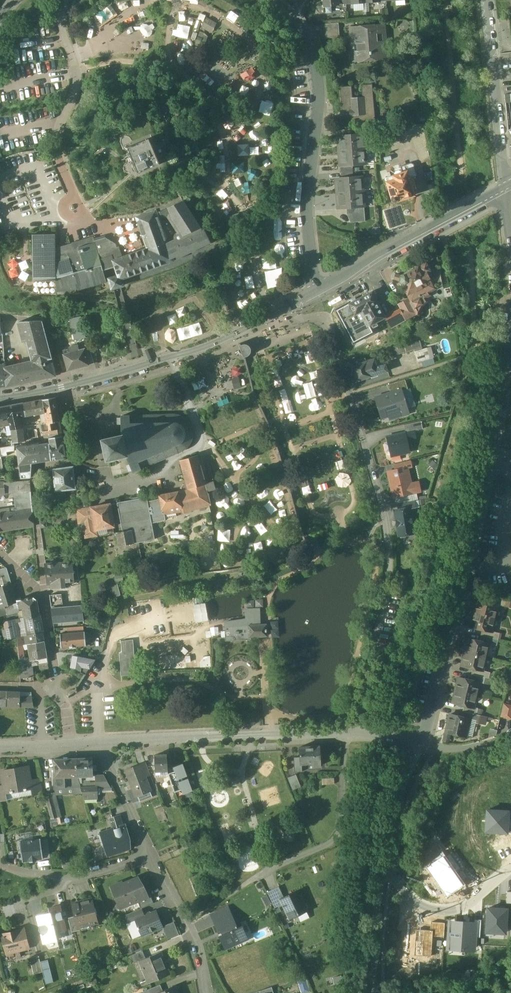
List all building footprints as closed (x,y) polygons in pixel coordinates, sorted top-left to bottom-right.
[(339,23),(325,24),(326,38),(340,37),(339,23)] [(353,33),(353,35),(353,38),(351,39),(352,52),(360,52),(360,59),(370,58),(370,55),(374,55),(374,59),(380,58),(382,57),(383,56),(384,54),(384,52),(385,52),(383,25),(373,26),(373,28),(357,29),(355,30),(354,31),(353,33)] [(363,97),(353,97),(352,85),(340,86),(342,111),(349,111),(350,116),(351,116),(351,123),(375,120),(372,84),(362,84),(363,97)] [(340,135),(339,136),(341,151),(365,149),(363,134),(352,135),(340,135)] [(148,137),(126,147),(137,173),(159,163),(148,137)] [(365,149),(341,151),(342,165),(342,166),(353,165),(366,164),(365,149)] [(414,167),(405,169),(406,171),(408,171),(410,178),(414,177),(417,176),(414,167)] [(396,174),(386,177),(388,183),(388,185),(388,187),(389,189),(390,190),(390,192),(391,192),(392,195),(392,197),(391,198),(392,199),(392,200),(393,201),(395,201),(396,201),(397,201),(398,200),(414,195),(413,194),(414,194),(412,186),(416,185),(414,177),(410,178),(408,171),(406,171),(402,173),(396,174)] [(342,178),(337,178),(338,193),(362,191),(361,176),(342,178)] [(362,191),(338,193),(340,208),(347,207),(364,206),(362,191)] [(184,199),(157,212),(159,217),(167,216),(177,232),(179,231),(181,232),(182,233),(184,234),(201,226),(184,199)] [(157,212),(156,210),(137,216),(148,248),(123,256),(119,245),(117,245),(99,252),(101,259),(112,255),(115,266),(118,274),(109,277),(112,288),(123,285),(121,278),(174,260),(174,259),(211,242),(204,228),(203,229),(201,226),(184,234),(182,233),(181,232),(179,231),(177,232),(175,233),(175,235),(174,236),(175,238),(167,242),(159,217),(157,212)] [(365,212),(353,213),(354,222),(366,221),(365,212)] [(56,233),(33,233),(34,280),(56,280),(56,255),(56,246),(56,236),(56,233)] [(94,236),(72,242),(74,251),(60,255),(56,255),(56,280),(57,280),(58,290),(73,289),(78,288),(78,289),(107,281),(103,270),(101,259),(99,252),(96,242),(94,236)] [(102,238),(101,240),(102,241),(96,242),(99,252),(117,245),(117,243),(116,242),(107,237),(106,236),(104,236),(103,237),(102,238)] [(72,242),(56,246),(56,255),(60,255),(74,251),(72,242)] [(112,255),(101,259),(103,270),(115,266),(112,255)] [(435,257),(426,262),(431,271),(427,273),(430,278),(435,288),(435,289),(443,285),(438,257),(435,257)] [(413,268),(404,273),(404,274),(401,275),(397,275),(396,280),(400,281),(403,286),(403,285),(408,294),(418,289),(426,284),(424,281),(430,278),(427,273),(431,271),(426,262),(414,269),(413,268)] [(430,278),(424,281),(426,284),(418,289),(421,296),(435,288),(430,278)] [(56,280),(34,280),(34,291),(58,290),(57,280),(56,280)] [(421,296),(412,301),(413,303),(412,303),(417,313),(419,309),(421,306),(427,300),(432,298),(436,297),(436,294),(434,290),(435,289),(435,288),(421,296)] [(418,289),(408,294),(410,298),(412,301),(421,296),(418,289)] [(350,303),(349,303),(355,315),(362,311),(370,326),(370,325),(386,317),(378,303),(379,302),(373,291),(350,303)] [(410,298),(398,305),(400,309),(412,303),(413,303),(412,301),(410,298)] [(349,302),(335,309),(353,343),(374,332),(370,325),(370,326),(362,311),(355,315),(349,303),(350,303),(349,302)] [(412,303),(400,309),(405,319),(406,319),(417,313),(412,303)] [(400,309),(392,313),(397,323),(405,319),(400,309)] [(81,317),(72,319),(75,334),(84,332),(81,317)] [(52,358),(42,321),(19,322),(24,341),(28,340),(33,360),(4,365),(7,386),(55,375),(52,358)] [(85,335),(78,336),(82,349),(84,349),(85,351),(90,350),(87,338),(85,338),(85,335)] [(419,341),(413,342),(415,349),(414,349),(415,351),(422,349),(419,341)] [(413,342),(387,350),(389,356),(414,349),(415,349),(413,342)] [(239,344),(240,348),(243,357),(247,356),(249,354),(251,352),(251,350),(250,347),(249,346),(247,344),(245,344),(243,344),(241,345),(240,344),(239,344)] [(422,349),(415,351),(418,362),(433,357),(430,347),(422,349)] [(73,351),(69,352),(63,354),(68,370),(89,364),(85,351),(84,349),(82,349),(79,350),(73,351)] [(90,350),(85,351),(89,364),(94,363),(90,350)] [(359,364),(352,366),(356,380),(371,376),(370,375),(377,373),(378,374),(387,371),(385,365),(377,368),(374,359),(366,362),(359,364)] [(405,379),(388,385),(391,394),(400,391),(408,389),(405,379)] [(391,394),(378,398),(383,416),(390,414),(391,418),(398,416),(397,412),(406,409),(400,391),(391,394)] [(55,397),(43,399),(45,412),(47,422),(42,423),(43,431),(61,428),(55,397)] [(43,399),(24,403),(26,414),(26,416),(45,412),(43,399)] [(0,407),(0,418),(10,417),(20,415),(26,414),(24,403),(0,407)] [(20,415),(10,417),(12,429),(14,442),(24,440),(20,415)] [(174,415),(121,416),(122,435),(122,434),(127,454),(126,454),(133,471),(182,450),(187,446),(191,440),(192,433),(190,426),(186,420),(180,416),(174,415)] [(421,421),(404,425),(406,433),(423,429),(421,421)] [(61,428),(43,431),(45,438),(50,437),(62,435),(61,428)] [(406,433),(387,437),(388,443),(385,444),(387,451),(390,450),(391,456),(410,452),(406,433)] [(122,435),(103,439),(107,458),(126,454),(127,454),(122,434),(122,435)] [(62,435),(50,437),(51,443),(49,443),(51,460),(66,458),(63,441),(62,435)] [(49,443),(38,444),(39,451),(41,451),(42,461),(51,460),(49,443)] [(25,446),(17,447),(19,464),(32,462),(42,461),(41,451),(39,451),(38,444),(25,446)] [(198,455),(180,460),(187,483),(188,489),(205,484),(206,483),(198,455)] [(410,460),(395,464),(396,470),(408,468),(412,467),(410,460)] [(32,462),(19,464),(21,479),(27,478),(27,473),(31,474),(32,462)] [(73,467),(53,469),(55,491),(75,488),(73,467)] [(408,468),(396,470),(388,472),(390,483),(391,483),(392,486),(391,487),(394,497),(400,496),(414,493),(408,468)] [(30,480),(4,482),(5,493),(14,493),(31,492),(30,480)] [(206,483),(205,484),(208,491),(216,488),(214,481),(206,483)] [(205,484),(188,489),(187,483),(184,484),(182,487),(183,490),(179,492),(182,511),(181,511),(181,512),(183,513),(191,511),(191,510),(210,504),(211,502),(210,493),(208,493),(208,491),(205,484)] [(179,491),(159,495),(160,498),(163,514),(165,514),(176,512),(181,511),(182,511),(179,492),(179,491)] [(31,492),(14,493),(15,500),(32,499),(31,492)] [(147,497),(118,502),(123,531),(131,529),(134,543),(155,539),(152,523),(148,501),(147,497)] [(152,523),(166,520),(165,518),(165,514),(163,514),(160,498),(148,501),(152,523)] [(32,499),(15,500),(16,512),(33,509),(32,499)] [(414,500),(397,503),(398,510),(410,508),(410,509),(415,508),(414,500)] [(110,504),(92,507),(96,529),(114,526),(110,504)] [(92,507),(78,510),(80,523),(84,522),(86,536),(96,534),(92,507)] [(398,510),(395,510),(399,535),(400,535),(401,537),(405,536),(406,534),(414,533),(410,509),(410,508),(398,510)] [(16,512),(3,514),(5,530),(34,526),(33,509),(16,512)] [(131,529),(123,531),(125,544),(134,543),(131,529)] [(172,530),(172,539),(184,538),(184,534),(179,534),(179,530),(172,530)] [(123,531),(117,532),(119,545),(125,544),(123,531)] [(305,549),(298,551),(299,552),(301,554),(303,555),(305,555),(307,555),(308,556),(310,555),(312,553),(312,552),(313,550),(313,547),(313,545),(312,544),(310,542),(308,541),(306,540),(304,541),(303,541),(304,545),(305,549)] [(73,562),(46,564),(48,583),(49,583),(65,582),(80,580),(77,562),(73,562)] [(0,570),(0,587),(12,584),(7,569),(6,568),(0,570)] [(0,587),(0,608),(6,606),(17,603),(17,600),(12,584),(0,587)] [(59,594),(50,596),(52,608),(61,607),(59,594)] [(508,600),(490,596),(488,603),(498,605),(498,606),(506,607),(508,600)] [(34,598),(17,600),(17,603),(6,606),(7,612),(7,614),(19,610),(19,613),(23,612),(25,618),(40,615),(37,600),(34,598)] [(488,603),(476,600),(473,613),(495,619),(498,606),(498,605),(488,603)] [(61,607),(52,608),(54,623),(84,620),(82,605),(61,607)] [(249,625),(260,625),(259,609),(245,610),(247,619),(226,622),(226,626),(249,625)] [(495,619),(473,613),(470,627),(482,630),(492,632),(495,619)] [(40,615),(25,618),(28,635),(43,632),(40,615)] [(19,619),(8,621),(10,628),(6,629),(7,640),(18,638),(20,637),(19,623),(19,619)] [(250,636),(249,625),(226,626),(226,641),(250,640),(250,636)] [(260,625),(249,625),(250,636),(267,636),(266,625),(260,625)] [(492,632),(482,630),(481,635),(498,639),(500,633),(492,632)] [(43,632),(28,635),(28,639),(29,644),(44,641),(43,632)] [(85,632),(60,634),(61,647),(70,646),(70,647),(76,647),(76,646),(86,645),(85,632)] [(20,637),(18,638),(18,646),(22,646),(26,645),(25,639),(28,639),(28,635),(20,637)] [(498,639),(481,635),(479,642),(489,644),(489,645),(497,647),(499,640),(498,639)] [(479,642),(467,639),(464,652),(486,658),(489,645),(489,644),(479,642)] [(133,640),(122,641),(123,653),(120,653),(122,675),(136,674),(133,640)] [(29,644),(28,644),(31,661),(36,660),(47,658),(44,641),(29,644)] [(486,658),(464,652),(461,666),(473,669),(483,671),(486,658)] [(95,660),(73,656),(71,668),(81,669),(82,667),(90,669),(95,660)] [(23,659),(19,660),(20,679),(34,677),(32,665),(29,663),(28,658),(23,659)] [(483,671),(473,669),(472,674),(485,677),(489,678),(491,672),(483,671)] [(485,677),(472,674),(470,680),(479,682),(479,683),(484,684),(485,677)] [(470,680),(458,677),(455,690),(476,695),(479,683),(479,682),(470,680)] [(476,695),(455,690),(452,703),(464,706),(473,708),(474,707),(476,695)] [(20,693),(7,692),(6,706),(20,707),(20,698),(20,693)] [(32,698),(20,698),(20,707),(33,707),(32,698)] [(504,703),(501,717),(510,719),(510,705),(504,703)] [(473,708),(464,706),(463,711),(476,714),(478,708),(474,707),(473,708)] [(476,714),(463,711),(461,718),(470,720),(476,721),(479,721),(480,715),(476,714)] [(461,718),(450,715),(446,732),(466,737),(470,720),(461,718)] [(470,720),(466,737),(472,738),(476,721),(470,720)] [(319,746),(300,747),(300,757),(301,764),(302,764),(313,763),(313,766),(320,766),(319,746)] [(167,755),(154,755),(155,761),(153,761),(153,766),(155,766),(156,775),(161,774),(161,771),(168,770),(167,755)] [(300,757),(294,757),(295,772),(302,772),(302,764),(301,764),(300,757)] [(93,758),(77,759),(77,777),(93,776),(93,758)] [(77,759),(54,760),(54,768),(50,768),(51,776),(55,776),(55,777),(55,778),(77,777),(77,759)] [(146,763),(141,765),(145,776),(150,774),(146,763)] [(183,763),(174,767),(175,771),(178,779),(179,779),(187,776),(183,763)] [(141,765),(140,765),(126,770),(126,771),(128,770),(130,776),(128,776),(132,785),(133,785),(137,795),(150,790),(141,765)] [(28,766),(15,769),(19,790),(31,788),(33,795),(31,781),(28,766)] [(15,769),(1,772),(4,786),(6,800),(7,800),(6,793),(19,790),(15,769)] [(178,779),(175,771),(168,773),(175,792),(182,790),(179,782),(180,781),(179,779),(178,779)] [(296,774),(287,778),(292,790),(301,787),(296,774)] [(77,777),(55,778),(55,777),(54,777),(55,788),(64,788),(64,787),(75,787),(75,793),(83,793),(81,788),(77,777)] [(169,777),(163,778),(166,788),(172,786),(169,777)] [(40,779),(31,781),(33,795),(44,793),(40,779)] [(180,781),(179,782),(182,790),(184,794),(193,791),(188,779),(180,781)] [(195,781),(191,782),(197,797),(201,796),(195,781)] [(97,787),(81,788),(83,793),(84,796),(97,795),(97,787)] [(52,793),(45,795),(48,809),(56,807),(52,793)] [(56,807),(48,809),(51,819),(61,817),(60,809),(57,810),(56,807)] [(509,832),(509,831),(510,814),(510,809),(484,807),(482,831),(509,832)] [(120,815),(109,819),(112,830),(123,826),(120,815)] [(112,830),(114,835),(103,838),(108,854),(129,848),(125,837),(128,836),(125,826),(123,826),(112,830)] [(23,862),(43,859),(43,858),(41,840),(41,839),(20,841),(23,862)] [(41,840),(43,858),(50,857),(48,840),(41,840)] [(447,892),(463,882),(444,855),(429,866),(447,892)] [(138,877),(123,883),(122,882),(111,886),(117,899),(123,896),(127,906),(138,901),(148,897),(147,893),(143,885),(142,886),(138,877)] [(275,908),(284,904),(290,919),(307,911),(310,909),(307,902),(303,903),(298,891),(284,898),(279,887),(267,892),(275,908)] [(148,897),(138,901),(141,908),(142,908),(154,903),(149,892),(147,893),(148,897)] [(270,902),(267,896),(262,898),(265,905),(270,902)] [(91,899),(73,904),(76,916),(79,927),(80,927),(86,925),(87,926),(89,926),(90,926),(94,925),(95,924),(98,923),(91,899)] [(60,906),(49,908),(50,913),(55,932),(65,929),(63,922),(60,906)] [(227,907),(212,914),(214,919),(230,913),(227,907)] [(141,909),(125,915),(129,923),(136,920),(145,916),(142,908),(141,908),(141,909)] [(507,910),(488,909),(486,932),(505,933),(507,910)] [(145,916),(136,920),(139,926),(138,927),(139,929),(139,928),(142,935),(163,926),(157,912),(145,916)] [(236,925),(230,912),(230,913),(214,919),(214,920),(220,932),(222,935),(220,936),(226,949),(242,942),(241,938),(246,935),(242,926),(237,928),(236,925)] [(50,913),(38,916),(44,943),(57,939),(55,932),(50,913)] [(76,916),(69,918),(69,920),(72,932),(81,930),(80,927),(79,927),(76,916)] [(69,920),(63,922),(65,929),(66,935),(73,934),(72,932),(69,920)] [(432,936),(444,937),(445,923),(431,922),(430,931),(433,931),(432,936)] [(475,925),(451,924),(449,947),(473,949),(475,925)] [(24,930),(3,936),(7,952),(28,947),(24,930)] [(430,931),(416,930),(415,956),(431,956),(432,936),(433,931),(430,931)] [(143,950),(131,955),(134,963),(139,961),(146,958),(143,950)] [(161,952),(146,958),(139,961),(141,961),(150,982),(143,984),(143,985),(170,974),(170,973),(168,974),(163,960),(164,959),(161,952)] [(39,956),(30,958),(34,974),(43,972),(40,962),(39,956)] [(48,960),(40,962),(43,972),(44,977),(52,975),(48,960)] [(149,989),(151,992),(158,992),(163,991),(161,984),(149,989)]
